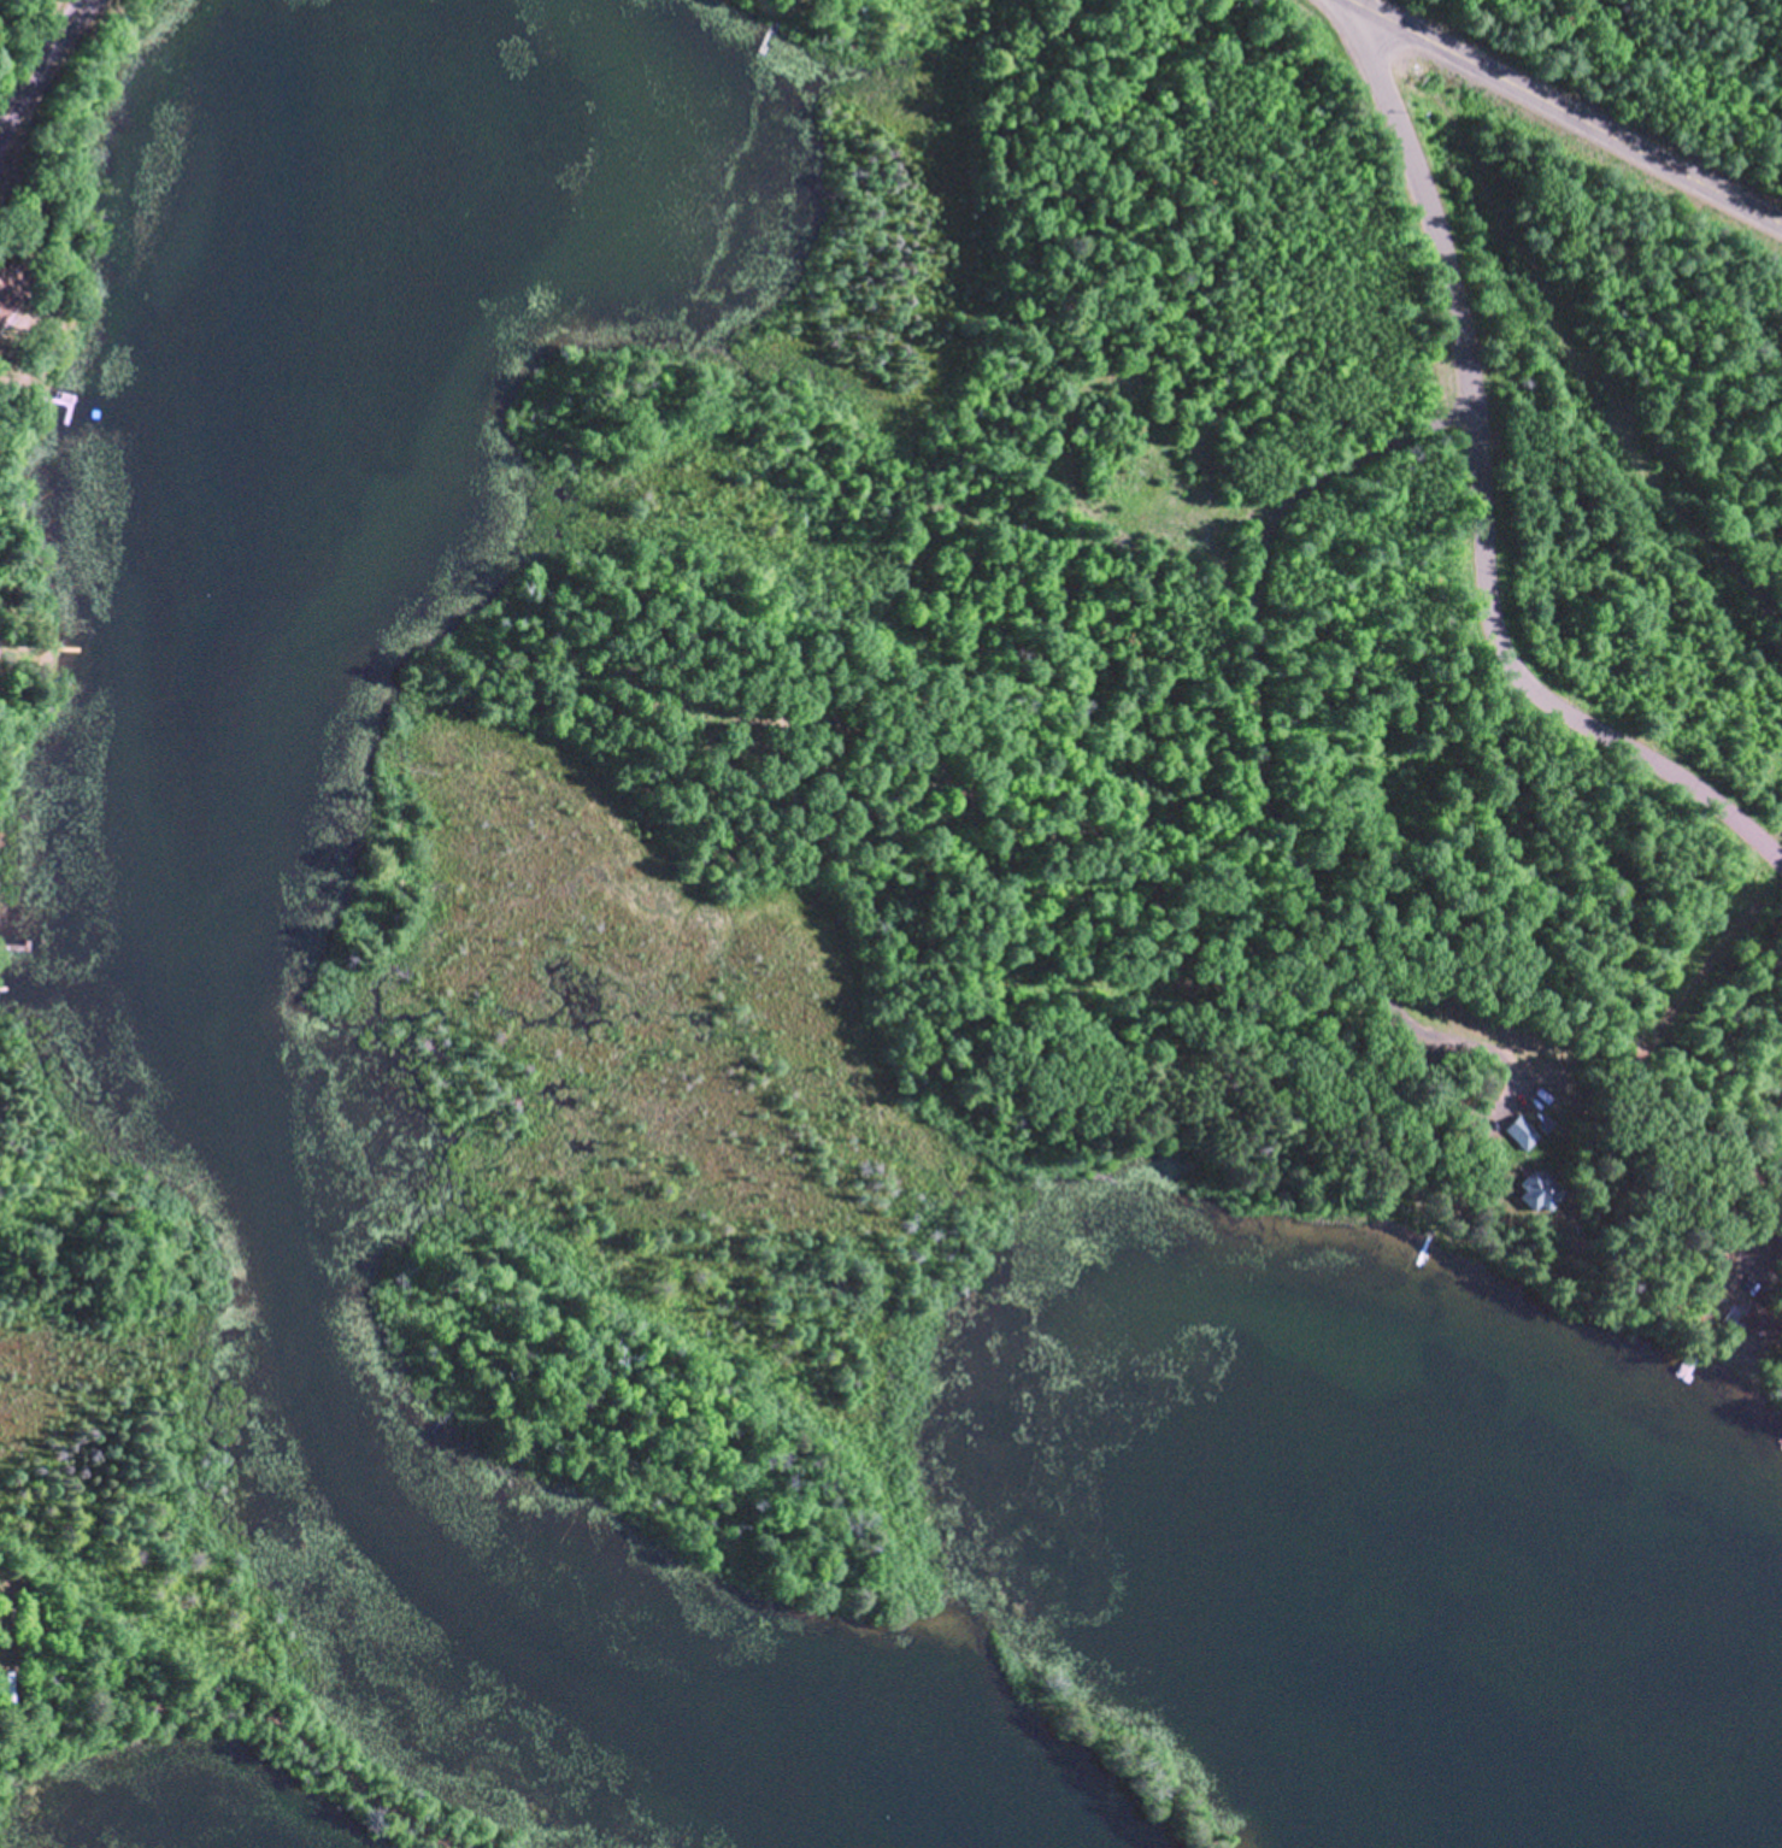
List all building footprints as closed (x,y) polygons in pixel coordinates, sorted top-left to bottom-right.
[(31,275),(0,317),(0,267),(7,258),(31,275)] [(1586,1030),(1594,1038),(1587,1047),(1577,1040),(1586,1030)] [(1502,1125),(1518,1111),(1540,1132),(1524,1148),(1502,1125)] [(1524,1187),(1517,1179),(1531,1165),(1535,1170),(1540,1165),(1563,1188),(1551,1200),(1552,1203),(1548,1207),(1545,1206),(1545,1207),(1537,1201),(1530,1207),(1517,1194),(1524,1187)] [(1734,1318),(1748,1296),(1778,1317),(1765,1338),(1734,1318)]
